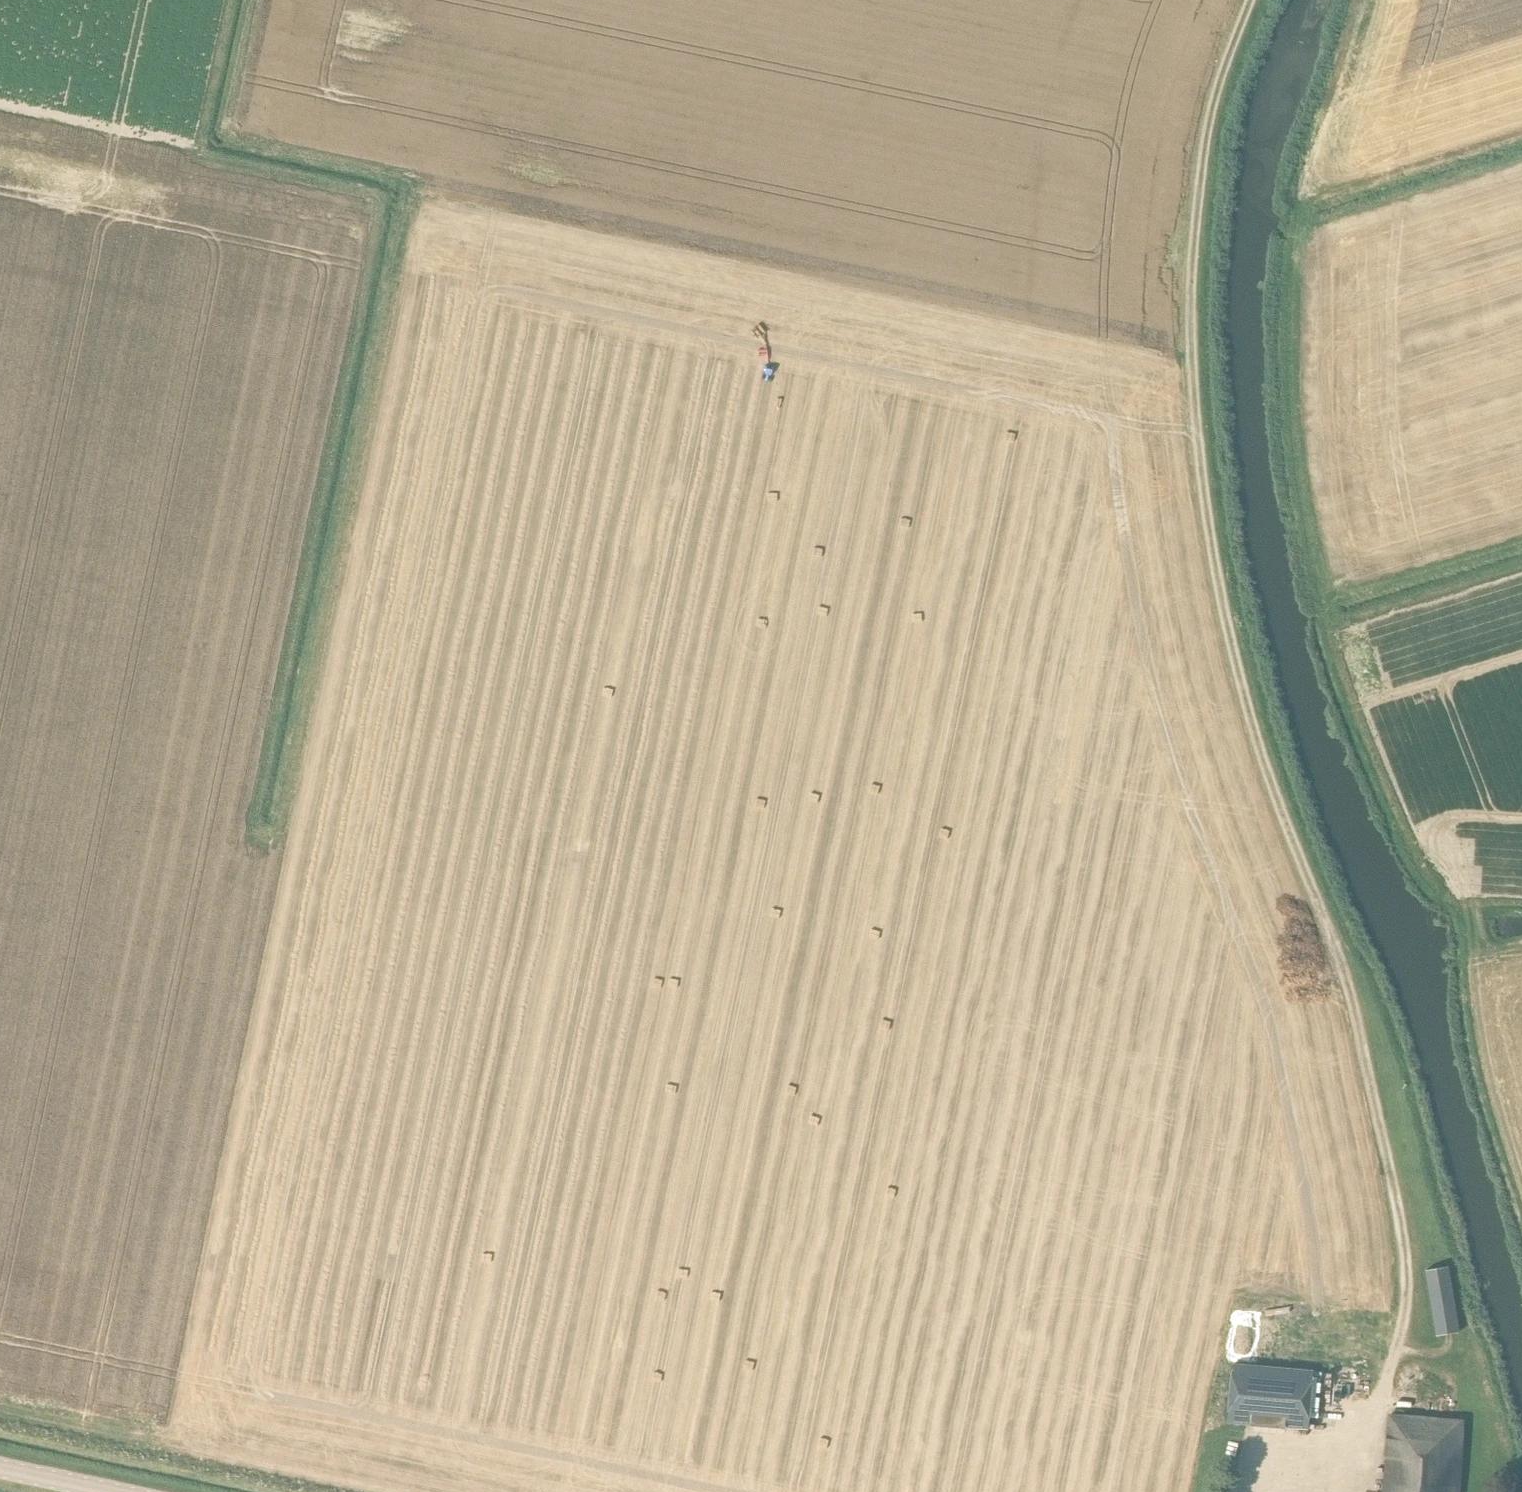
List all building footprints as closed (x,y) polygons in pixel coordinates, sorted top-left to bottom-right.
[(1449,1266),(1426,1270),(1436,1336),(1460,1332),(1449,1266)] [(1234,1365),(1230,1422),(1246,1423),(1309,1429),(1314,1372),(1234,1365)] [(1465,1420),(1390,1414),(1384,1491),(1459,1491),(1465,1420)]
